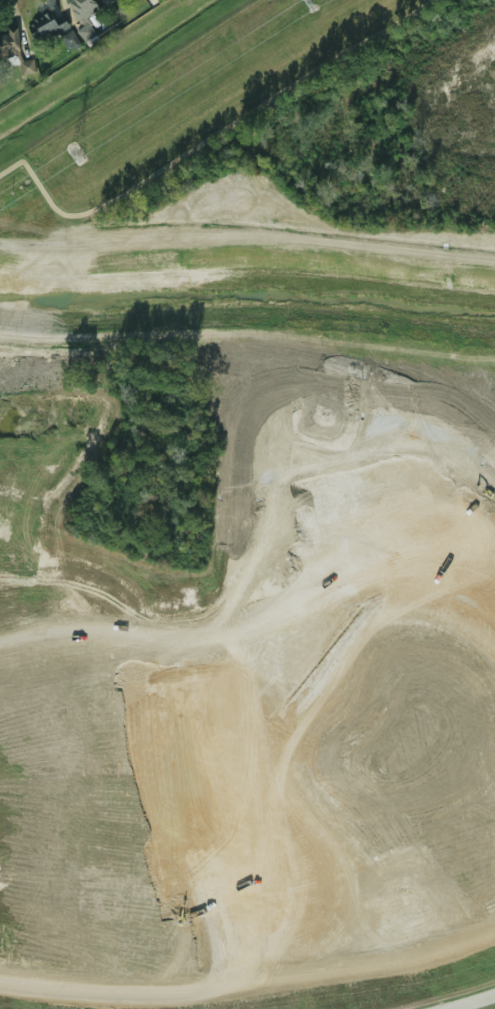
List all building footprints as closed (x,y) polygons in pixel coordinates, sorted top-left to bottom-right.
[(79,28),(95,21),(92,14),(96,12),(91,0),(68,0),(79,28)] [(117,17),(126,12),(119,0),(107,0),(117,17)] [(57,29),(68,48),(77,42),(63,17),(55,22),(49,11),(39,17),(42,24),(29,31),(35,41),(57,29)] [(16,29),(0,31),(0,56),(8,55),(9,64),(18,63),(19,74),(33,72),(31,60),(20,61),(16,29)]
